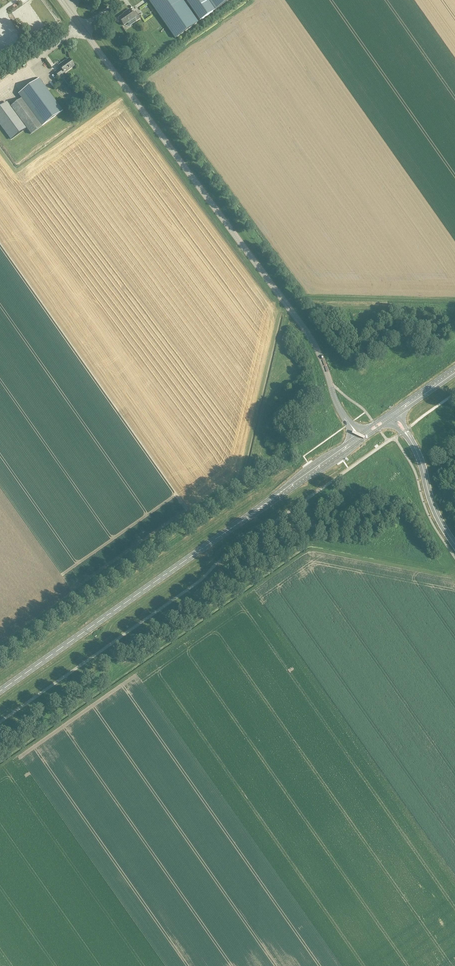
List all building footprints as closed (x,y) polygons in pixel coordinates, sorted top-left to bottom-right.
[(180,0),(149,0),(175,38),(197,22),(180,0)] [(199,20),(213,9),(206,0),(184,0),(199,20)] [(214,9),(225,0),(207,0),(214,9)] [(136,22),(140,19),(135,11),(135,12),(133,14),(129,9),(125,12),(126,13),(118,18),(125,28),(126,28),(124,25),(133,19),(136,22)] [(74,66),(69,59),(63,63),(63,62),(58,65),(60,68),(55,72),(59,78),(65,74),(64,73),(74,66)] [(7,103),(0,108),(0,124),(11,139),(26,128),(30,134),(42,125),(62,111),(38,80),(19,94),(22,98),(10,107),(7,103)]
